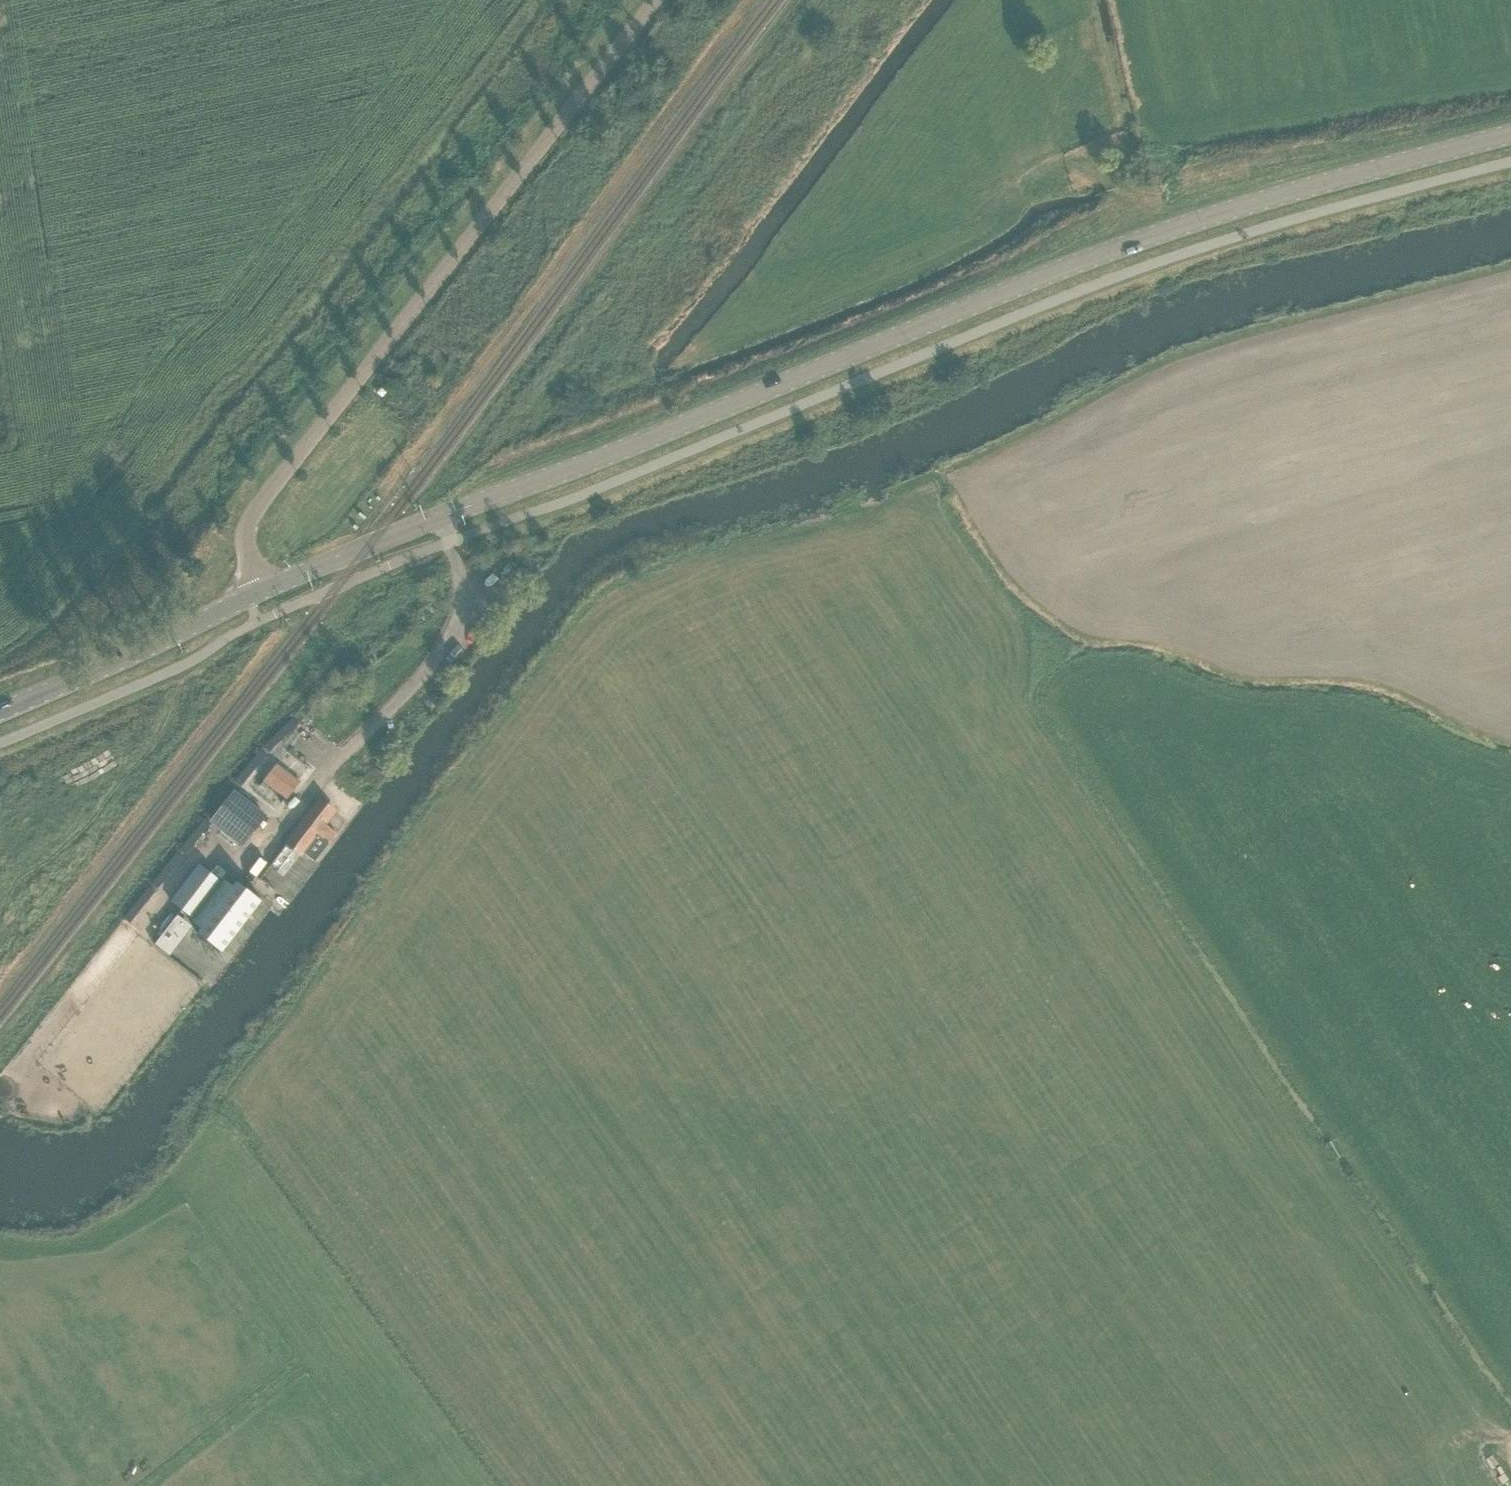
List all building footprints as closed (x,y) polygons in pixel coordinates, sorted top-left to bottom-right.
[(276,762),(265,778),(263,780),(286,798),(299,780),(276,762)] [(346,818),(370,784),(360,777),(336,810),(346,818)] [(326,790),(338,802),(348,791),(336,779),(326,790)] [(266,812),(239,791),(211,825),(232,842),(249,822),(255,826),(266,812)] [(326,840),(333,831),(324,824),(334,810),(320,799),(286,843),(300,854),(317,832),(326,840)] [(222,882),(197,863),(169,900),(194,919),(222,882)]
